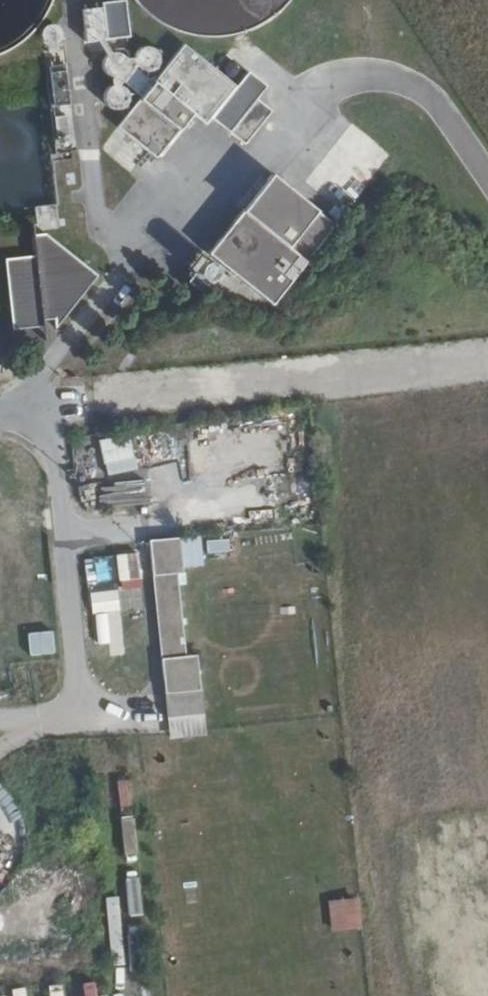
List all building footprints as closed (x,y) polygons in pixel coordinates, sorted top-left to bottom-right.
[(2,33),(13,28),(23,22),(32,15),(40,6),(44,0),(0,0),(0,34),(2,33)] [(173,5),(184,10),(196,13),(208,14),(220,14),(232,12),(244,9),(255,5),(264,0),(162,0),(173,5)] [(260,76),(270,64),(250,49),(234,70),(185,30),(123,109),(163,140),(196,95),(209,104),(216,97),(247,124),(276,90),(260,76)] [(364,137),(359,146),(383,160),(389,151),(364,137)] [(297,270),(356,191),(292,142),(231,222),(297,270)] [(70,306),(110,253),(60,211),(46,212),(48,234),(20,236),(27,303),(69,300),(70,306)] [(139,433),(101,436),(105,476),(143,472),(139,433)] [(229,538),(206,540),(207,554),(231,552),(229,538)] [(189,578),(187,545),(155,547),(171,701),(206,697),(203,664),(191,665),(183,578),(189,578)] [(91,591),(92,612),(121,610),(119,589),(91,591)] [(99,642),(109,641),(107,615),(97,615),(99,642)] [(30,655),(57,652),(54,628),(27,631),(30,655)] [(136,815),(122,815),(122,858),(136,858),(136,815)] [(139,878),(128,879),(131,912),(142,911),(139,878)] [(329,899),(330,930),(362,928),(361,897),(329,899)] [(127,995),(144,995),(140,971),(123,973),(127,995)]
